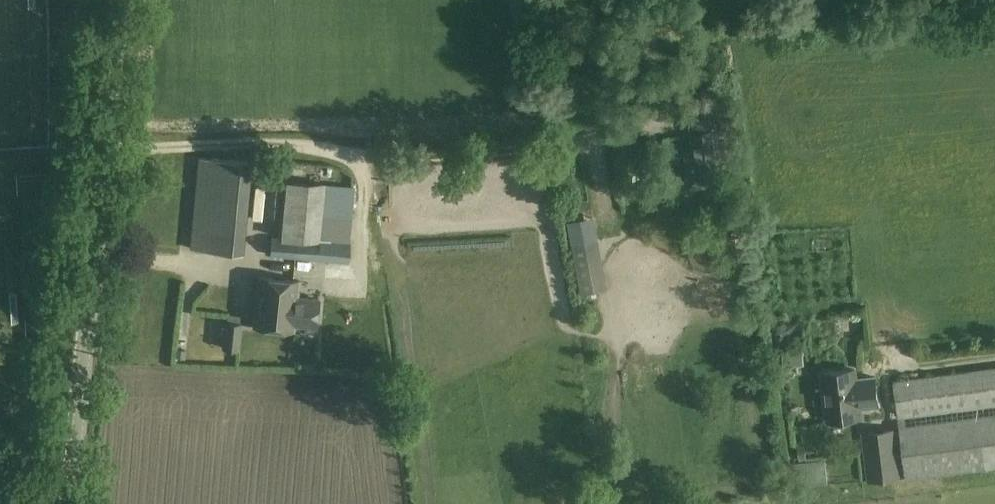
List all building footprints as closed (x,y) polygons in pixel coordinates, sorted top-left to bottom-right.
[(717,131),(692,134),(699,178),(723,175),(721,163),(729,162),(725,139),(718,140),(717,131)] [(199,157),(190,249),(244,254),(253,162),(199,157)] [(278,236),(271,235),(270,254),(348,261),(352,217),(347,216),(349,185),(283,179),(278,236)] [(573,244),(575,257),(599,253),(597,240),(573,244)] [(300,282),(259,278),(255,328),(295,332),(295,325),(317,327),(320,300),(299,298),(300,282)] [(227,315),(227,322),(239,323),(240,316),(227,315)] [(225,322),(222,349),(239,351),(243,324),(239,323),(227,322),(225,322)] [(894,380),(899,417),(900,426),(994,415),(994,367),(894,380)] [(823,374),(828,420),(864,416),(860,389),(858,389),(856,370),(823,374)] [(994,468),(994,415),(900,426),(906,479),(994,468)] [(898,428),(862,432),(869,482),(903,478),(898,428)]
